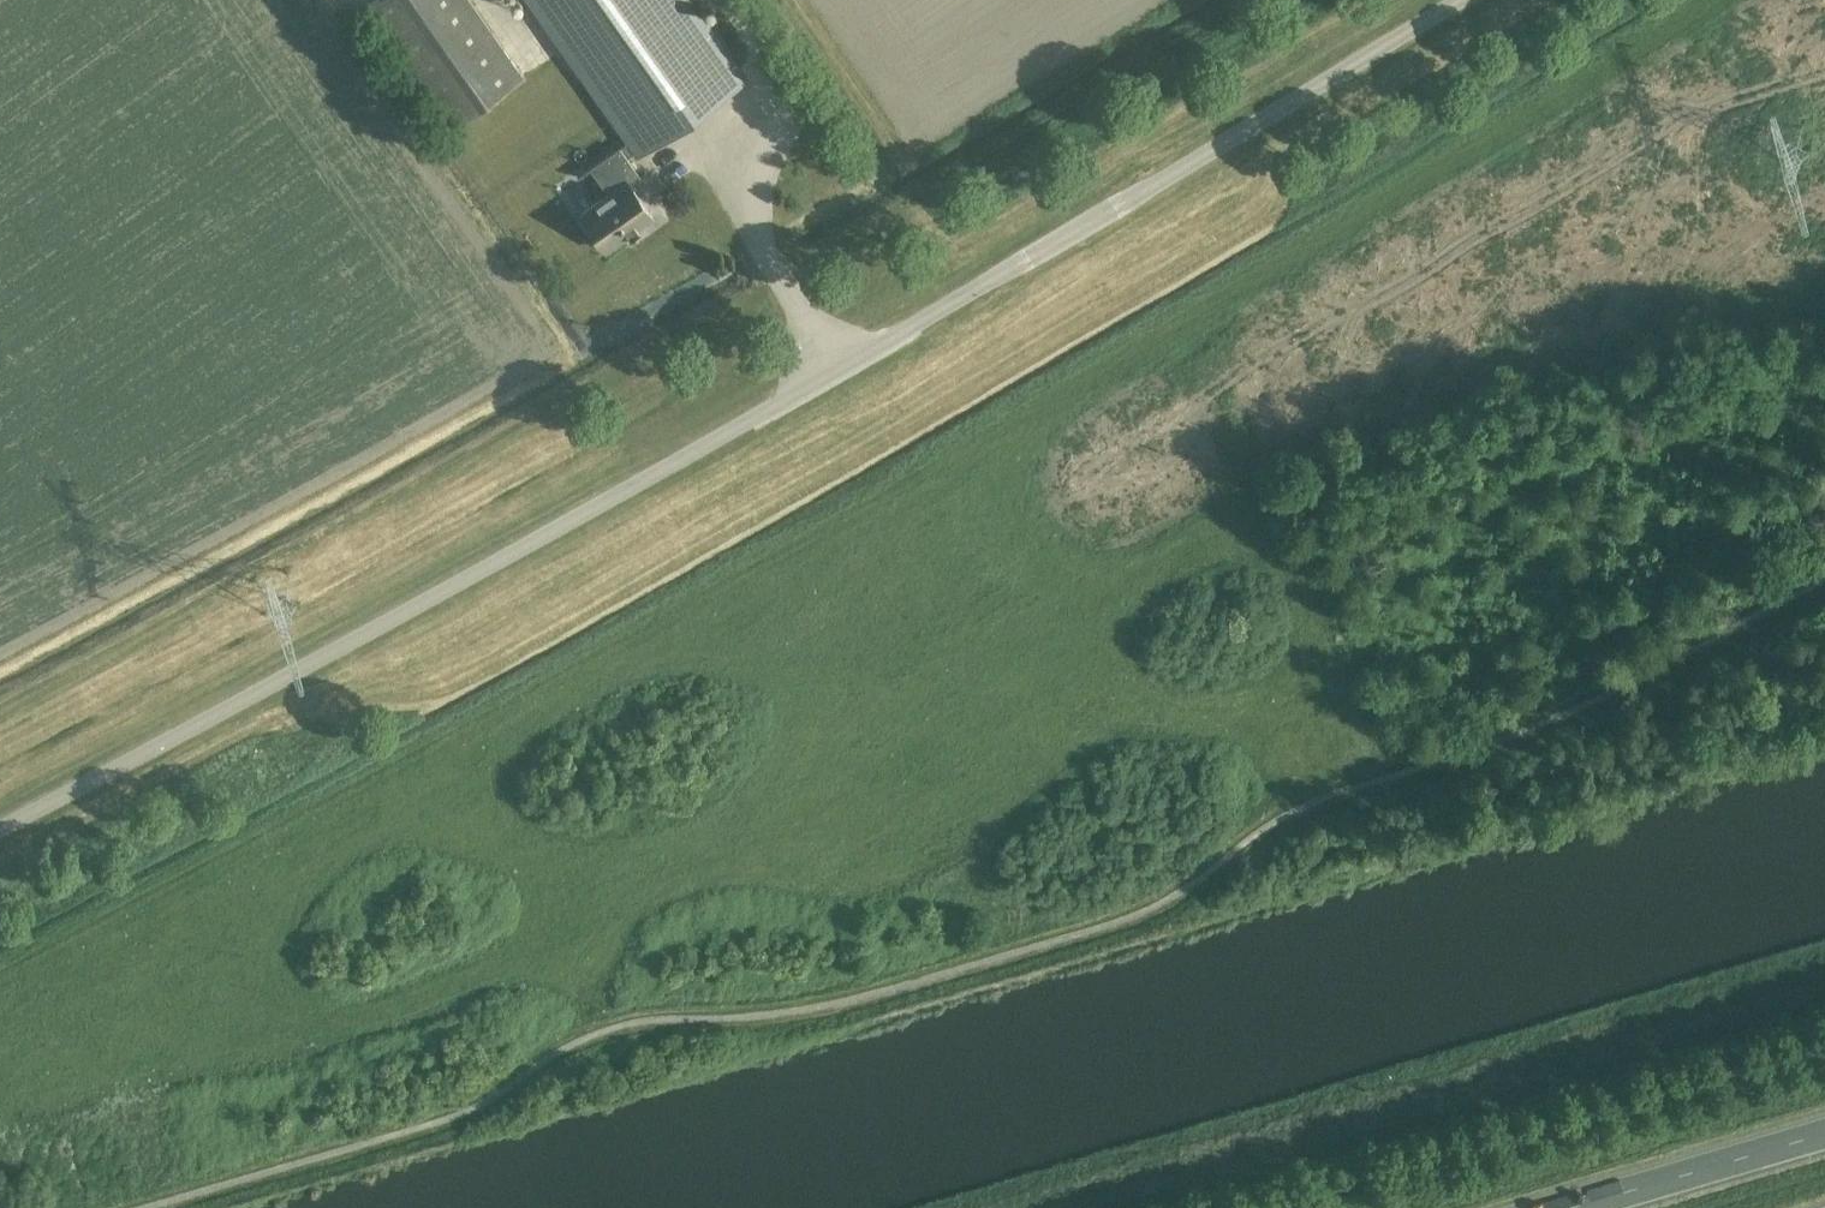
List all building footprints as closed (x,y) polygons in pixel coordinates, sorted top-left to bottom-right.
[(366,6),(478,164),(549,114),(469,0),(374,0),(366,6)] [(628,143),(620,148),(619,147),(577,176),(578,177),(593,167),(610,192),(579,213),(605,250),(627,234),(629,237),(639,229),(637,227),(652,217),(642,202),(637,205),(633,198),(637,195),(627,181),(637,175),(639,177),(640,176),(626,157),(634,151),(636,155),(746,78),(691,0),(527,0),(628,143)]
